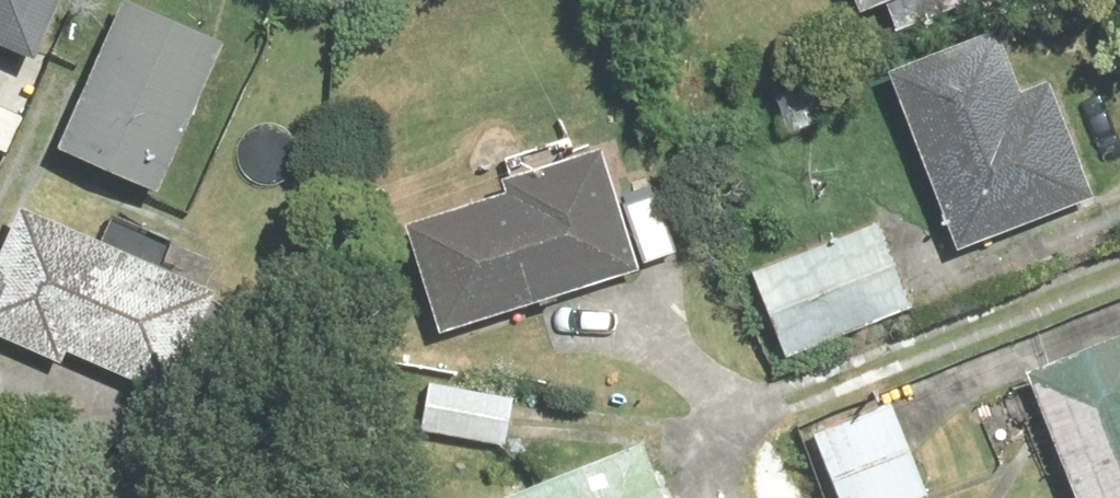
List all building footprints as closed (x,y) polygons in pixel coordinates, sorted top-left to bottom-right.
[(33,56),(59,0),(0,0),(0,41),(33,56)] [(68,150),(170,193),(242,28),(176,0),(134,0),(68,150)] [(860,11),(891,0),(856,0),(860,11)] [(1041,15),(899,62),(958,239),(1100,193),(1041,15)] [(613,149),(409,219),(448,333),(653,263),(613,149)] [(0,264),(0,330),(73,363),(79,349),(180,395),(231,283),(32,193),(0,264)] [(886,208),(757,254),(789,344),(918,299),(886,208)] [(1097,497),(1119,497),(1119,339),(1018,379),(1050,460),(1078,449),(1097,497)] [(854,497),(921,497),(937,492),(903,403),(828,431),(854,497)] [(502,495),(503,497),(683,497),(655,431),(502,495)]
